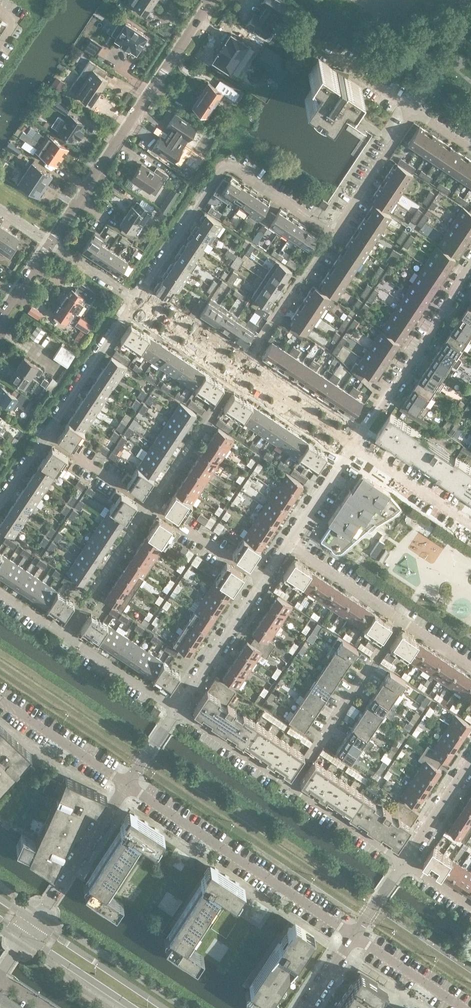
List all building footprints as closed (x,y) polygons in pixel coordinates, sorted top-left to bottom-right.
[(152,5),(145,0),(130,0),(129,2),(146,14),(145,16),(150,19),(152,16),(147,12),(152,5)] [(287,3),(282,0),(263,0),(261,3),(265,6),(262,11),(271,17),(275,12),(279,15),(287,3)] [(272,25),(268,22),(271,17),(262,11),(258,16),(254,13),(246,24),(265,37),(272,25)] [(136,52),(140,46),(147,35),(125,21),(124,23),(120,20),(112,33),(116,36),(114,38),(119,41),(121,42),(120,44),(128,49),(129,48),(136,52)] [(219,51),(213,59),(230,70),(237,74),(254,49),(247,44),(230,33),(225,42),(224,41),(218,50),(219,51)] [(83,49),(95,57),(102,46),(90,38),(83,49)] [(271,74),(266,81),(276,87),(293,61),(266,43),(253,63),(271,74)] [(362,87),(347,78),(318,58),(308,74),(310,75),(311,76),(311,77),(312,78),(312,79),(312,80),(313,80),(313,81),(315,82),(304,98),(311,103),(310,104),(311,106),(313,107),(314,108),(316,110),(317,111),(319,112),(320,112),(323,113),(324,111),(330,116),(342,99),(343,101),(344,101),(345,101),(348,101),(349,101),(350,101),(352,103),(362,87)] [(103,77),(107,72),(95,64),(86,78),(101,88),(107,79),(103,77)] [(95,98),(101,88),(86,78),(83,82),(79,80),(77,84),(74,82),(70,88),(88,100),(91,95),(95,98)] [(239,93),(220,80),(215,87),(222,91),(235,100),(239,93)] [(222,91),(215,87),(208,82),(200,93),(214,103),(222,91)] [(206,114),(214,103),(200,93),(193,105),(195,107),(206,114)] [(69,107),(57,99),(53,105),(65,113),(69,107)] [(206,114),(195,107),(192,112),(203,119),(206,114)] [(80,129),(84,124),(69,114),(57,131),(72,141),(76,136),(79,138),(83,131),(80,129)] [(175,159),(194,129),(191,127),(192,125),(175,114),(167,125),(172,128),(169,133),(165,138),(160,135),(153,147),(170,159),(172,157),(175,159)] [(417,149),(427,134),(424,131),(425,129),(419,126),(408,143),(417,149)] [(68,148),(47,134),(45,136),(37,131),(33,137),(41,143),(62,156),(68,148)] [(41,143),(33,137),(26,133),(23,138),(38,148),(36,151),(57,165),(62,156),(41,143)] [(426,155),(438,138),(432,134),(431,136),(427,134),(417,149),(426,155)] [(435,161),(445,146),(442,143),(443,141),(438,138),(426,155),(435,161)] [(444,167),(456,150),(450,146),(449,148),(445,146),(435,161),(444,167)] [(453,173),(463,158),(460,155),(461,153),(456,150),(444,167),(453,173)] [(416,168),(408,163),(401,158),(397,163),(412,173),(416,168)] [(470,166),(470,160),(468,158),(467,160),(463,158),(453,173),(462,179),(470,166)] [(32,162),(26,172),(44,184),(46,181),(48,182),(52,175),(32,162)] [(412,173),(397,163),(394,167),(392,166),(389,171),(406,183),(413,173),(412,173)] [(150,191),(159,177),(165,180),(168,175),(157,167),(153,172),(141,164),(131,179),(150,191)] [(462,179),(470,185),(470,166),(462,179)] [(406,183),(389,171),(385,176),(387,178),(385,181),(400,192),(406,183)] [(44,184),(26,172),(19,182),(37,194),(39,195),(43,189),(41,188),(44,184)] [(223,178),(213,194),(228,204),(229,201),(240,185),(237,183),(238,181),(231,177),(228,181),(223,178)] [(400,192),(385,181),(382,185),(380,184),(377,189),(394,201),(400,192)] [(241,204),(251,189),(244,185),(243,187),(240,185),(229,201),(232,203),(235,200),(241,204)] [(248,214),(259,198),(256,196),(257,194),(251,189),(241,204),(238,207),(248,214)] [(394,201),(377,189),(373,194),(375,196),(373,200),(388,210),(394,201)] [(259,230),(260,229),(263,224),(271,212),(266,208),(270,202),(263,198),(262,200),(259,198),(248,214),(245,219),(253,224),(254,225),(253,227),(259,230)] [(324,209),(328,203),(323,199),(319,205),(324,209)] [(433,209),(437,203),(433,200),(429,206),(433,209)] [(142,224),(151,210),(139,202),(136,207),(132,205),(126,214),(142,224)] [(391,215),(387,213),(373,204),(370,209),(372,211),(369,214),(385,225),(391,215)] [(221,213),(211,205),(207,211),(218,218),(221,213)] [(469,211),(463,207),(457,216),(470,226),(470,212),(469,211)] [(278,233),(288,217),(285,215),(287,213),(280,209),(276,215),(270,223),(271,224),(277,228),(275,231),(278,233)] [(223,225),(204,212),(200,219),(202,221),(200,224),(216,234),(223,225)] [(270,223),(276,215),(271,212),(263,224),(268,227),(271,224),(270,223)] [(132,239),(142,224),(126,214),(120,223),(124,226),(120,231),(132,239)] [(385,225),(369,214),(367,218),(365,217),(361,222),(379,234),(385,225)] [(457,216),(451,225),(469,237),(470,234),(470,226),(457,216)] [(289,236),(299,222),(293,217),(291,219),(288,217),(278,233),(281,235),(283,232),(289,236)] [(297,246),(307,230),(304,228),(306,226),(299,222),(289,236),(296,240),(294,244),(297,246)] [(379,234),(361,222),(358,227),(360,228),(357,232),(373,243),(379,234)] [(216,234),(200,224),(198,226),(196,225),(192,232),(206,241),(211,235),(214,237),(216,234)] [(10,231),(1,225),(0,226),(0,244),(1,245),(10,231)] [(469,237),(451,225),(445,234),(463,246),(469,237)] [(309,249),(318,234),(312,230),(310,232),(307,230),(297,246),(300,248),(302,245),(309,249)] [(10,251),(19,237),(10,231),(1,245),(10,251)] [(202,248),(206,241),(192,232),(187,238),(189,240),(187,243),(203,253),(206,250),(202,248)] [(373,243),(357,232),(355,236),(353,235),(349,240),(367,252),(373,243)] [(463,246),(445,234),(438,243),(457,256),(463,246)] [(92,256),(101,243),(91,237),(82,250),(92,256)] [(367,252),(349,240),(346,245),(348,247),(345,250),(361,261),(367,252)] [(101,262),(110,249),(101,243),(92,256),(101,262)] [(203,253),(187,243),(185,245),(183,244),(179,251),(194,260),(198,254),(201,256),(203,253)] [(455,258),(437,246),(431,255),(449,268),(455,258)] [(110,268),(119,255),(110,249),(101,262),(110,268)] [(361,261),(345,250),(343,254),(341,253),(337,258),(355,270),(361,261)] [(197,263),(193,261),(194,260),(179,251),(175,257),(177,259),(175,262),(191,272),(197,263)] [(119,275),(128,261),(119,255),(110,268),(119,275)] [(449,268),(431,255),(425,264),(443,277),(449,268)] [(299,264),(289,257),(285,263),(296,270),(299,264)] [(355,270),(337,258),(334,263),(336,265),(333,268),(349,279),(355,270)] [(291,270),(276,260),(269,269),(285,280),(291,270)] [(191,272),(175,262),(173,264),(171,263),(166,270),(181,279),(181,280),(184,282),(191,272)] [(443,277),(425,264),(419,273),(437,286),(443,277)] [(57,267),(53,272),(64,279),(67,274),(57,267)] [(349,279),(333,268),(331,272),(329,271),(325,276),(343,288),(349,279)] [(285,280),(269,269),(263,278),(279,289),(285,280)] [(177,286),(181,280),(181,279),(166,270),(162,276),(164,278),(162,281),(178,291),(180,288),(177,286)] [(238,274),(233,271),(227,280),(232,284),(238,274)] [(437,286),(419,273),(413,282),(431,295),(437,286)] [(343,288),(325,276),(322,281),(324,283),(321,287),(336,297),(343,288)] [(279,289),(263,278),(257,287),(273,298),(279,289)] [(178,291),(162,281),(160,283),(158,282),(154,289),(168,299),(173,292),(176,294),(178,291)] [(63,296),(60,301),(61,301),(60,302),(74,312),(77,314),(84,304),(84,303),(86,300),(90,303),(97,293),(80,282),(74,292),(70,290),(68,293),(67,292),(64,296),(63,296)] [(431,295),(413,282),(407,291),(425,304),(431,295)] [(273,298),(257,287),(251,296),(267,307),(273,298)] [(330,297),(315,287),(312,291),(310,289),(307,295),(324,306),(330,297)] [(425,304),(407,291),(401,300),(419,313),(425,304)] [(324,306),(307,295),(303,300),(305,301),(303,305),(318,315),(324,306)] [(209,320),(220,304),(211,298),(200,314),(209,320)] [(358,307),(362,301),(358,298),(354,304),(358,307)] [(419,313),(401,300),(395,309),(413,322),(419,313)] [(66,323),(74,312),(60,302),(53,313),(61,318),(60,319),(66,323)] [(365,311),(369,305),(365,302),(361,308),(365,311)] [(194,317),(201,306),(197,304),(196,303),(189,313),(194,317)] [(218,326),(229,310),(220,304),(209,320),(218,326)] [(270,312),(258,305),(256,308),(267,316),(270,312)] [(318,315),(303,305),(300,309),(298,307),(295,313),(312,324),(318,315)] [(42,313),(32,306),(28,311),(38,318),(42,313)] [(413,322),(395,309),(389,318),(407,331),(413,322)] [(227,332),(238,316),(229,310),(218,326),(227,332)] [(312,324),(295,313),(291,318),(293,319),(290,323),(294,326),(306,333),(306,334),(312,324)] [(463,314),(458,322),(470,331),(470,319),(463,314)] [(93,325),(80,315),(74,324),(87,333),(93,325)] [(236,338),(247,322),(238,316),(227,332),(236,338)] [(407,331),(389,318),(382,328),(401,340),(407,331)] [(245,344),(256,328),(247,322),(236,338),(245,344)] [(458,322),(453,330),(469,341),(470,337),(470,331),(458,322)] [(128,327),(120,339),(130,345),(138,351),(139,351),(149,335),(143,331),(131,323),(129,325),(128,327)] [(38,341),(45,330),(37,324),(30,335),(38,341)] [(306,333),(294,326),(291,331),(302,338),(306,333)] [(399,343),(381,330),(374,340),(393,352),(399,343)] [(469,341),(453,330),(447,338),(463,349),(469,341)] [(336,340),(340,334),(336,331),(332,337),(336,340)] [(138,351),(137,352),(138,352),(145,357),(156,340),(149,335),(139,351),(138,351)] [(272,363),(282,348),(276,343),(277,341),(271,336),(268,340),(271,342),(262,356),(272,363)] [(343,345),(347,339),(342,336),(339,342),(343,345)] [(463,349),(447,338),(442,346),(458,357),(463,349)] [(156,340),(145,357),(152,362),(163,345),(156,340)] [(393,352),(374,340),(368,349),(387,361),(393,352)] [(67,365),(75,353),(61,344),(53,356),(67,365)] [(163,345),(152,362),(159,366),(170,349),(163,345)] [(282,370),(297,348),(293,346),(289,352),(282,348),(272,363),(282,370)] [(458,357),(442,346),(437,354),(452,365),(458,357)] [(292,376),(302,361),(296,357),(300,350),(297,348),(282,370),(292,376)] [(120,359),(123,354),(116,349),(113,355),(120,359)] [(170,349),(159,366),(166,371),(177,354),(170,349)] [(387,361),(368,349),(362,358),(381,370),(387,361)] [(127,364),(130,359),(123,354),(120,359),(127,364)] [(177,354),(166,371),(173,376),(184,359),(177,354)] [(452,365),(437,354),(431,362),(447,373),(452,365)] [(42,369),(37,366),(24,357),(17,367),(31,376),(34,371),(38,374),(42,369)] [(127,367),(111,357),(106,365),(122,376),(127,367)] [(381,370),(362,358),(358,364),(355,362),(350,370),(360,379),(366,373),(375,379),(381,370)] [(184,359),(173,376),(180,380),(191,363),(184,359)] [(302,383),(317,361),(313,359),(309,366),(302,361),(292,376),(302,383)] [(312,390),(322,374),(316,370),(320,363),(317,361),(302,383),(312,390)] [(447,373),(431,362),(426,370),(442,381),(447,373)] [(191,363),(180,380),(187,385),(198,368),(191,363)] [(122,376),(106,365),(100,373),(116,384),(122,376)] [(36,379),(31,376),(17,367),(10,377),(24,386),(31,391),(38,381),(36,379)] [(198,368),(187,385),(194,390),(195,389),(205,373),(198,368)] [(442,381),(426,370),(420,378),(436,389),(442,381)] [(322,397),(337,374),(333,372),(329,379),(322,374),(312,390),(322,397)] [(116,384),(100,373),(95,381),(111,392),(116,384)] [(205,373),(195,389),(204,395),(213,401),(222,387),(224,385),(211,376),(205,373)] [(332,403),(342,388),(336,383),(340,377),(337,374),(322,397),(332,403)] [(44,378),(40,384),(45,387),(49,381),(44,378)] [(50,390),(57,381),(52,378),(46,387),(50,390)] [(436,389),(420,378),(415,386),(431,397),(436,389)] [(111,392),(95,381),(90,389),(106,400),(111,392)] [(25,395),(15,388),(11,393),(1,386),(0,387),(0,403),(5,406),(7,403),(11,406),(15,401),(19,404),(25,395)] [(342,410),(357,388),(353,386),(349,392),(342,388),(332,403),(342,410)] [(431,397),(415,386),(410,394),(426,405),(431,397)] [(352,417),(363,401),(356,397),(360,390),(357,388),(342,410),(352,417)] [(106,400),(90,389),(84,397),(100,408),(106,400)] [(142,399),(147,392),(142,389),(137,396),(142,399)] [(232,394),(223,407),(233,414),(241,419),(241,420),(252,404),(247,400),(246,400),(234,392),(232,394)] [(150,404),(155,397),(150,394),(145,401),(150,404)] [(426,405),(410,394),(404,402),(420,413),(426,405)] [(100,408),(84,397),(79,405),(95,416),(100,408)] [(136,409),(141,402),(135,398),(131,405),(136,409)] [(194,409),(198,404),(191,399),(187,404),(194,409)] [(144,414),(149,407),(143,403),(138,410),(144,414)] [(180,403),(175,411),(191,422),(196,413),(180,403)] [(201,414),(205,409),(205,408),(198,404),(194,409),(201,414)] [(241,419),(240,420),(241,421),(248,425),(259,408),(252,404),(241,420),(241,419)] [(95,416),(79,405),(74,413),(90,424),(95,416)] [(259,408),(248,425),(255,430),(266,413),(259,408)] [(175,411),(169,419),(185,430),(191,422),(175,411)] [(74,413),(68,422),(84,432),(90,424),(74,413)] [(266,413),(255,430),(262,435),(273,418),(266,413)] [(401,450),(415,429),(391,413),(377,434),(385,439),(386,437),(395,443),(394,445),(401,450)] [(223,428),(226,423),(219,418),(216,423),(223,428)] [(273,418),(262,435),(269,439),(280,422),(273,418)] [(169,419),(164,427),(180,438),(185,430),(169,419)] [(121,431),(126,424),(120,421),(116,428),(121,431)] [(65,426),(57,438),(60,439),(78,452),(84,443),(79,440),(84,432),(68,422),(66,425),(65,426)] [(280,422),(269,439),(276,444),(287,427),(280,422)] [(230,433),(233,427),(226,423),(223,428),(230,433)] [(129,437),(134,429),(128,426),(123,433),(129,437)] [(164,427),(158,435),(174,446),(180,438),(164,427)] [(287,427),(276,444),(283,449),(294,432),(287,427)] [(235,439),(218,428),(212,436),(229,448),(235,439)] [(438,447),(422,436),(423,434),(415,429),(401,450),(409,455),(410,453),(426,464),(443,476),(442,478),(450,483),(464,462),(456,457),(455,458),(438,447)] [(115,441),(119,434),(114,430),(109,437),(115,441)] [(294,432),(283,449),(290,454),(301,437),(294,432)] [(122,446),(127,439),(122,435),(117,443),(122,446)] [(158,435),(153,443),(169,454),(174,446),(158,435)] [(229,448),(212,436),(207,444),(224,455),(229,448)] [(301,437),(290,454),(297,458),(298,457),(308,441),(301,437)] [(308,441),(298,457),(307,463),(316,469),(327,453),(314,445),(308,441)] [(153,443),(148,451),(164,462),(169,454),(153,443)] [(106,454),(109,449),(102,444),(99,449),(106,454)] [(224,455),(207,444),(202,452),(219,463),(224,455)] [(44,458),(41,462),(57,473),(62,465),(67,469),(67,468),(73,460),(52,446),(44,458)] [(116,460),(119,455),(112,450),(108,456),(116,460)] [(148,451),(143,459),(159,470),(164,462),(148,451)] [(219,463),(202,452),(196,460),(213,471),(219,463)] [(137,467),(137,468),(153,478),(159,470),(143,459),(137,467)] [(213,471),(196,460),(191,468),(208,480),(213,471)] [(57,473),(41,462),(36,470),(52,481),(57,473)] [(464,462),(450,483),(457,488),(458,486),(467,492),(466,494),(470,497),(470,466),(464,462)] [(68,467),(63,475),(75,484),(81,476),(68,467)] [(127,472),(121,480),(142,494),(153,478),(137,468),(132,475),(127,472)] [(208,480),(191,468),(186,476),(203,488),(208,480)] [(297,478),(301,472),(294,468),(290,473),(297,478)] [(52,481),(36,470),(30,478),(46,489),(52,481)] [(304,482),(308,477),(301,472),(297,478),(304,482)] [(303,484),(286,473),(280,482),(297,493),(303,484)] [(393,514),(401,507),(389,494),(390,493),(373,481),(362,474),(352,490),(350,489),(328,522),(331,524),(320,540),(331,547),(332,548),(332,549),(333,550),(334,551),(335,551),(336,551),(337,552),(338,552),(340,551),(342,550),(367,528),(369,530),(376,524),(393,514)] [(203,488),(186,476),(180,484),(197,496),(203,488)] [(46,489),(30,478),(25,486),(41,497),(46,489)] [(82,490),(86,484),(78,480),(75,485),(82,490)] [(297,493),(280,482),(275,490),(292,501),(297,493)] [(197,496),(180,484),(175,492),(192,503),(197,496)] [(41,497),(25,486),(19,494),(35,505),(41,497)] [(92,496),(95,491),(88,486),(85,491),(92,496)] [(115,501),(110,508),(126,519),(137,503),(116,489),(110,497),(115,501)] [(292,501),(275,490),(270,497),(287,509),(292,501)] [(181,520),(192,503),(175,492),(164,509),(181,520)] [(35,505),(19,494),(14,502),(30,513),(35,505)] [(72,505),(77,497),(72,494),(67,501),(72,505)] [(287,509),(270,497),(265,505),(282,517),(287,509)] [(80,510),(85,503),(79,499),(75,506),(80,510)] [(30,513),(14,502),(9,510),(25,521),(30,513)] [(66,514),(71,507),(65,503),(61,511),(66,514)] [(282,517),(265,505),(259,514),(276,525),(282,517)] [(126,519),(110,508),(104,516),(120,527),(126,519)] [(74,519),(78,512),(73,509),(68,516),(74,519)] [(25,521),(9,510),(3,518),(20,529),(25,521)] [(276,525),(259,514),(254,522),(271,533),(276,525)] [(120,527),(104,516),(99,524),(115,535),(120,527)] [(164,545),(175,529),(176,528),(159,517),(147,534),(164,545)] [(3,518),(0,524),(0,528),(14,537),(20,529),(3,518)] [(271,533),(254,522),(248,530),(265,541),(271,533)] [(115,535),(99,524),(94,532),(110,543),(115,535)] [(51,537),(56,529),(50,526),(45,533),(51,537)] [(265,541),(248,530),(243,537),(260,548),(265,541)] [(59,542),(63,535),(58,531),(53,538),(59,542)] [(110,543),(94,532),(88,540),(104,551),(110,543)] [(164,545),(147,534),(142,541),(159,553),(164,545)] [(44,546),(49,539),(44,535),(39,543),(44,546)] [(7,544),(11,539),(6,536),(3,541),(7,544)] [(249,565),(260,548),(243,537),(232,554),(249,565)] [(13,548),(17,543),(11,539),(7,544),(13,548)] [(104,551),(88,540),(83,548),(99,559),(104,551)] [(375,557),(385,543),(379,540),(370,553),(375,557)] [(52,551),(57,544),(52,541),(47,548),(52,551)] [(159,553),(142,541),(137,549),(154,561),(159,553)] [(99,559),(83,548),(78,556),(94,567),(99,559)] [(154,561),(137,549),(132,557),(149,569),(154,561)] [(10,559),(1,553),(0,555),(0,573),(10,559)] [(94,567),(78,556),(72,564),(88,575),(94,567)] [(149,569),(132,557),(126,565),(143,577),(149,569)] [(18,564),(10,559),(0,573),(0,576),(7,580),(18,564)] [(300,587),(311,570),(294,559),(283,576),(300,587)] [(232,590),(244,574),(227,562),(215,579),(232,590)] [(15,586),(26,570),(18,564),(7,580),(15,586)] [(88,575),(72,564),(67,573),(83,583),(88,575)] [(143,577),(126,565),(121,573),(138,585),(143,577)] [(23,591),(34,575),(26,570),(15,586),(23,591)] [(307,592),(319,575),(311,570),(300,587),(307,592)] [(138,585),(121,573),(116,581),(133,593),(138,585)] [(31,596),(42,580),(34,575),(23,591),(31,596)] [(315,597),(327,580),(319,575),(307,592),(315,597)] [(68,585),(72,580),(67,577),(64,582),(68,585)] [(232,590),(215,579),(210,587),(227,598),(232,590)] [(39,602),(50,586),(42,580),(31,596),(39,602)] [(323,603),(335,586),(327,580),(315,597),(323,603)] [(133,593),(116,581),(110,590),(127,601),(133,593)] [(47,607),(58,591),(50,586),(39,602),(47,607)] [(331,608),(343,591),(335,586),(323,603),(331,608)] [(227,598),(210,587),(205,595),(222,606),(227,598)] [(127,601),(110,590),(105,598),(122,609),(127,601)] [(60,623),(74,602),(58,591),(47,607),(55,612),(52,617),(60,623)] [(339,613),(351,596),(343,591),(331,608),(339,613)] [(222,606),(205,595),(200,603),(217,614),(222,606)] [(292,606),(277,596),(271,605),(286,615),(292,606)] [(348,619),(359,602),(351,596),(339,613),(348,619)] [(356,624),(367,607),(359,602),(348,619),(356,624)] [(217,614),(200,603),(194,611),(211,622),(217,614)] [(286,615),(271,605),(265,614),(280,624),(286,615)] [(116,617),(119,611),(112,607),(109,612),(116,617)] [(363,629),(374,612),(367,607),(356,624),(363,629)] [(211,622),(194,611),(189,619),(206,630),(211,622)] [(380,640),(391,624),(391,623),(374,612),(363,629),(380,640)] [(97,640),(108,624),(91,613),(77,634),(86,640),(89,635),(97,640)] [(280,624),(265,614),(259,623),(274,634),(280,624)] [(206,630),(189,619),(184,627),(201,638),(206,630)] [(270,640),(274,634),(259,623),(252,632),(258,636),(255,640),(271,651),(275,644),(270,640)] [(105,645),(116,629),(108,624),(97,640),(105,645)] [(201,638),(184,627),(178,635),(195,646),(201,638)] [(113,651),(124,635),(116,629),(105,645),(113,651)] [(398,653),(410,636),(401,630),(390,647),(398,653)] [(121,656),(132,640),(124,635),(113,651),(121,656)] [(195,646),(178,635),(173,643),(190,655),(195,646)] [(407,658),(418,641),(410,636),(398,653),(407,658)] [(358,650),(342,639),(337,647),(353,658),(358,650)] [(129,661),(140,645),(132,640),(121,656),(129,661)] [(271,651),(255,640),(253,644),(247,641),(241,650),(256,660),(261,654),(266,657),(271,651)] [(414,663),(426,646),(418,641),(407,658),(414,663)] [(178,650),(167,643),(164,649),(174,656),(178,650)] [(137,667),(148,651),(140,645),(129,661),(137,667)] [(422,669),(434,652),(426,646),(414,663),(422,669)] [(353,658),(337,647),(331,655),(347,666),(353,658)] [(256,660),(241,650),(235,659),(250,669),(256,660)] [(145,672),(156,656),(148,651),(137,667),(145,672)] [(430,674),(442,657),(434,652),(422,669),(430,674)] [(347,666),(331,655),(326,663),(342,674),(347,666)] [(153,677),(163,661),(156,656),(145,672),(153,677)] [(438,679),(450,662),(442,657),(430,674),(438,679)] [(250,669),(235,659),(229,668),(244,678),(250,669)] [(163,661),(153,677),(161,683),(157,688),(161,690),(166,693),(180,672),(168,665),(163,661)] [(447,685),(458,668),(450,662),(438,679),(447,685)] [(342,674),(326,663),(321,671),(337,682),(342,674)] [(244,678),(229,668),(223,677),(238,688),(244,678)] [(454,690),(466,673),(458,668),(447,685),(454,690)] [(337,682),(321,671),(315,679),(331,690),(337,682)] [(406,681),(390,671),(384,679),(400,690),(406,681)] [(470,683),(470,677),(466,673),(454,690),(463,695),(470,683)] [(256,722),(228,703),(236,691),(216,677),(193,711),(242,743),(256,722)] [(331,690),(315,679),(310,687),(326,698),(331,690)] [(400,690),(384,679),(379,687),(395,698),(400,690)] [(470,699),(470,683),(463,695),(470,700),(470,699)] [(326,698),(310,687),(305,695),(320,706),(326,698)] [(395,698),(379,687),(373,695),(389,706),(395,698)] [(320,706),(305,695),(299,703),(315,714),(320,706)] [(389,706),(373,695),(368,703),(384,714),(389,706)] [(315,714),(299,703),(294,711),(310,722),(315,714)] [(384,714),(368,703),(363,711),(379,722),(384,714)] [(157,715),(161,709),(154,705),(151,711),(157,715)] [(310,722),(294,711),(288,720),(304,730),(310,722)] [(379,722),(363,711),(357,719),(373,730),(379,722)] [(470,725),(455,714),(449,724),(465,734),(470,725)] [(373,730),(357,719),(352,727),(368,738),(373,730)] [(266,759),(280,738),(256,722),(242,743),(266,759)] [(15,769),(31,752),(0,723),(0,785),(15,769)] [(465,734),(449,724),(443,733),(459,743),(465,734)] [(368,738),(352,727),(347,735),(363,746),(368,738)] [(459,743),(443,733),(437,742),(453,752),(459,743)] [(363,746),(347,735),(341,743),(357,754),(363,746)] [(290,775),(304,754),(280,738),(266,759),(290,775)] [(453,752),(437,742),(433,748),(427,745),(423,752),(438,762),(441,758),(446,761),(453,752)] [(357,754),(341,743),(336,751),(352,762),(357,754)] [(435,766),(438,762),(423,752),(418,758),(423,762),(419,769),(435,779),(441,770),(435,766)] [(324,798),(338,777),(314,761),(300,782),(324,798)] [(25,778),(34,769),(34,770),(35,768),(29,762),(19,773),(25,778)] [(435,779),(419,769),(413,778),(429,788),(435,779)] [(58,864),(85,803),(97,808),(107,793),(65,774),(61,783),(58,781),(55,789),(58,790),(38,835),(35,840),(22,834),(22,835),(16,847),(29,853),(28,855),(54,872),(58,864)] [(50,793),(56,780),(49,777),(48,779),(43,790),(50,793)] [(349,814),(363,793),(338,777),(324,798),(349,814)] [(429,788),(413,778),(407,787),(423,797),(429,788)] [(423,797),(407,787),(401,796),(416,806),(423,797)] [(397,846),(419,813),(399,799),(391,812),(363,793),(349,814),(397,846)] [(465,805),(460,813),(470,820),(470,808),(465,805)] [(108,891),(141,842),(138,840),(139,839),(140,837),(154,846),(164,832),(129,809),(120,823),(123,825),(95,868),(91,874),(98,879),(96,882),(93,881),(90,884),(85,893),(90,897),(90,898),(103,906),(103,905),(116,914),(123,903),(109,894),(104,890),(104,889),(105,890),(105,889),(108,891)] [(460,813),(455,821),(470,832),(470,820),(460,813)] [(455,821),(449,829),(466,841),(470,833),(470,832),(455,821)] [(443,875),(453,860),(434,847),(424,863),(443,875)] [(451,881),(462,865),(453,860),(443,875),(451,881)] [(189,945),(222,895),(219,894),(219,893),(219,892),(220,890),(235,900),(245,886),(210,862),(202,874),(200,877),(203,879),(171,927),(179,932),(176,936),(174,934),(172,936),(171,938),(165,947),(171,950),(171,951),(183,960),(184,959),(197,968),(204,957),(203,956),(190,948),(184,944),(185,943),(186,943),(189,945)] [(460,887),(470,871),(462,865),(451,881),(460,887)] [(470,891),(470,872),(470,871),(460,887),(470,893),(470,891)] [(299,955),(314,932),(294,919),(281,939),(252,982),(259,986),(257,990),(255,988),(253,991),(252,992),(246,1001),(252,1005),(256,1007),(281,1007),(268,1000),(269,999),(272,996),(272,995),(274,992),(299,955)] [(373,1007),(375,1007),(377,1000),(379,998),(380,999),(382,995),(384,996),(388,991),(386,990),(387,989),(360,971),(335,1007),(372,1007),(373,1007)]
